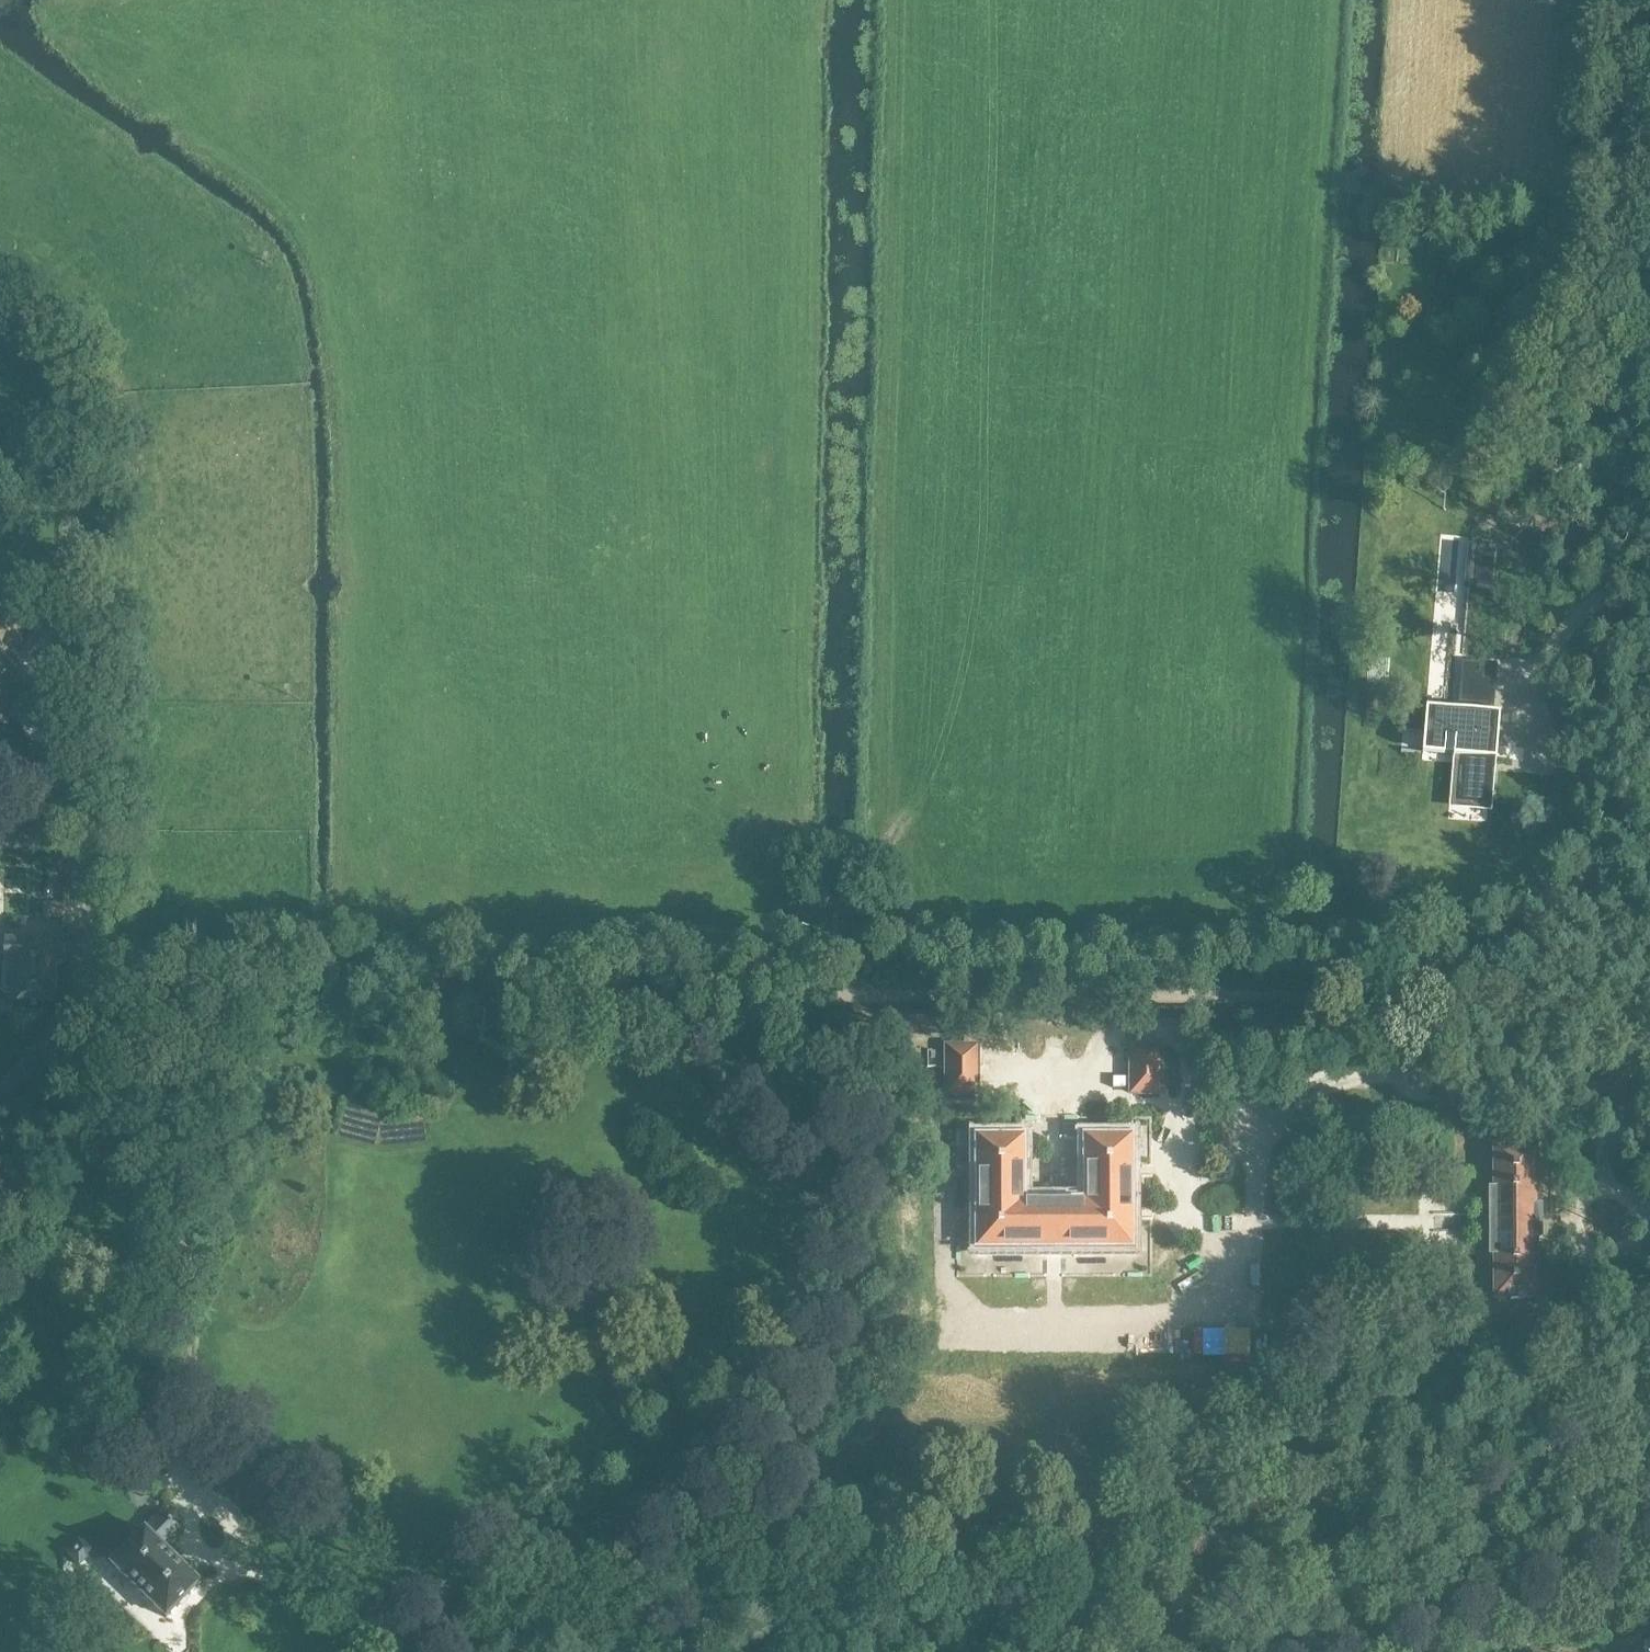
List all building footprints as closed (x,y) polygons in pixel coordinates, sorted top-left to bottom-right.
[(16,446),(8,435),(0,426),(0,460),(16,446)] [(12,685),(24,619),(0,614),(0,683),(12,685)] [(1453,756),(1448,808),(1491,812),(1493,793),(1495,794),(1497,771),(1513,773),(1514,759),(1496,758),(1499,713),(1493,713),(1497,663),(1461,660),(1457,710),(1425,707),(1421,753),(1422,754),(1453,756)] [(12,685),(0,683),(0,722),(6,723),(12,685)] [(63,917),(63,904),(44,903),(44,917),(63,917)] [(1125,1097),(1160,1098),(1161,1044),(1125,1044),(1125,1097)] [(941,1100),(977,1100),(977,1047),(941,1047),(941,1100)] [(968,1255),(1128,1254),(1128,1139),(1076,1139),(1076,1203),(1020,1204),(1020,1139),(968,1139),(968,1255)] [(1492,1189),(1488,1189),(1488,1207),(1492,1207),(1492,1237),(1489,1237),(1489,1255),(1492,1255),(1493,1299),(1536,1299),(1536,1238),(1540,1238),(1540,1207),(1536,1207),(1536,1145),(1492,1145),(1492,1189)] [(168,1490),(168,1462),(128,1463),(129,1492),(168,1490)] [(167,1617),(200,1583),(162,1546),(180,1527),(163,1512),(123,1553),(112,1543),(80,1543),(67,1554),(79,1566),(87,1559),(106,1559),(167,1617)]
